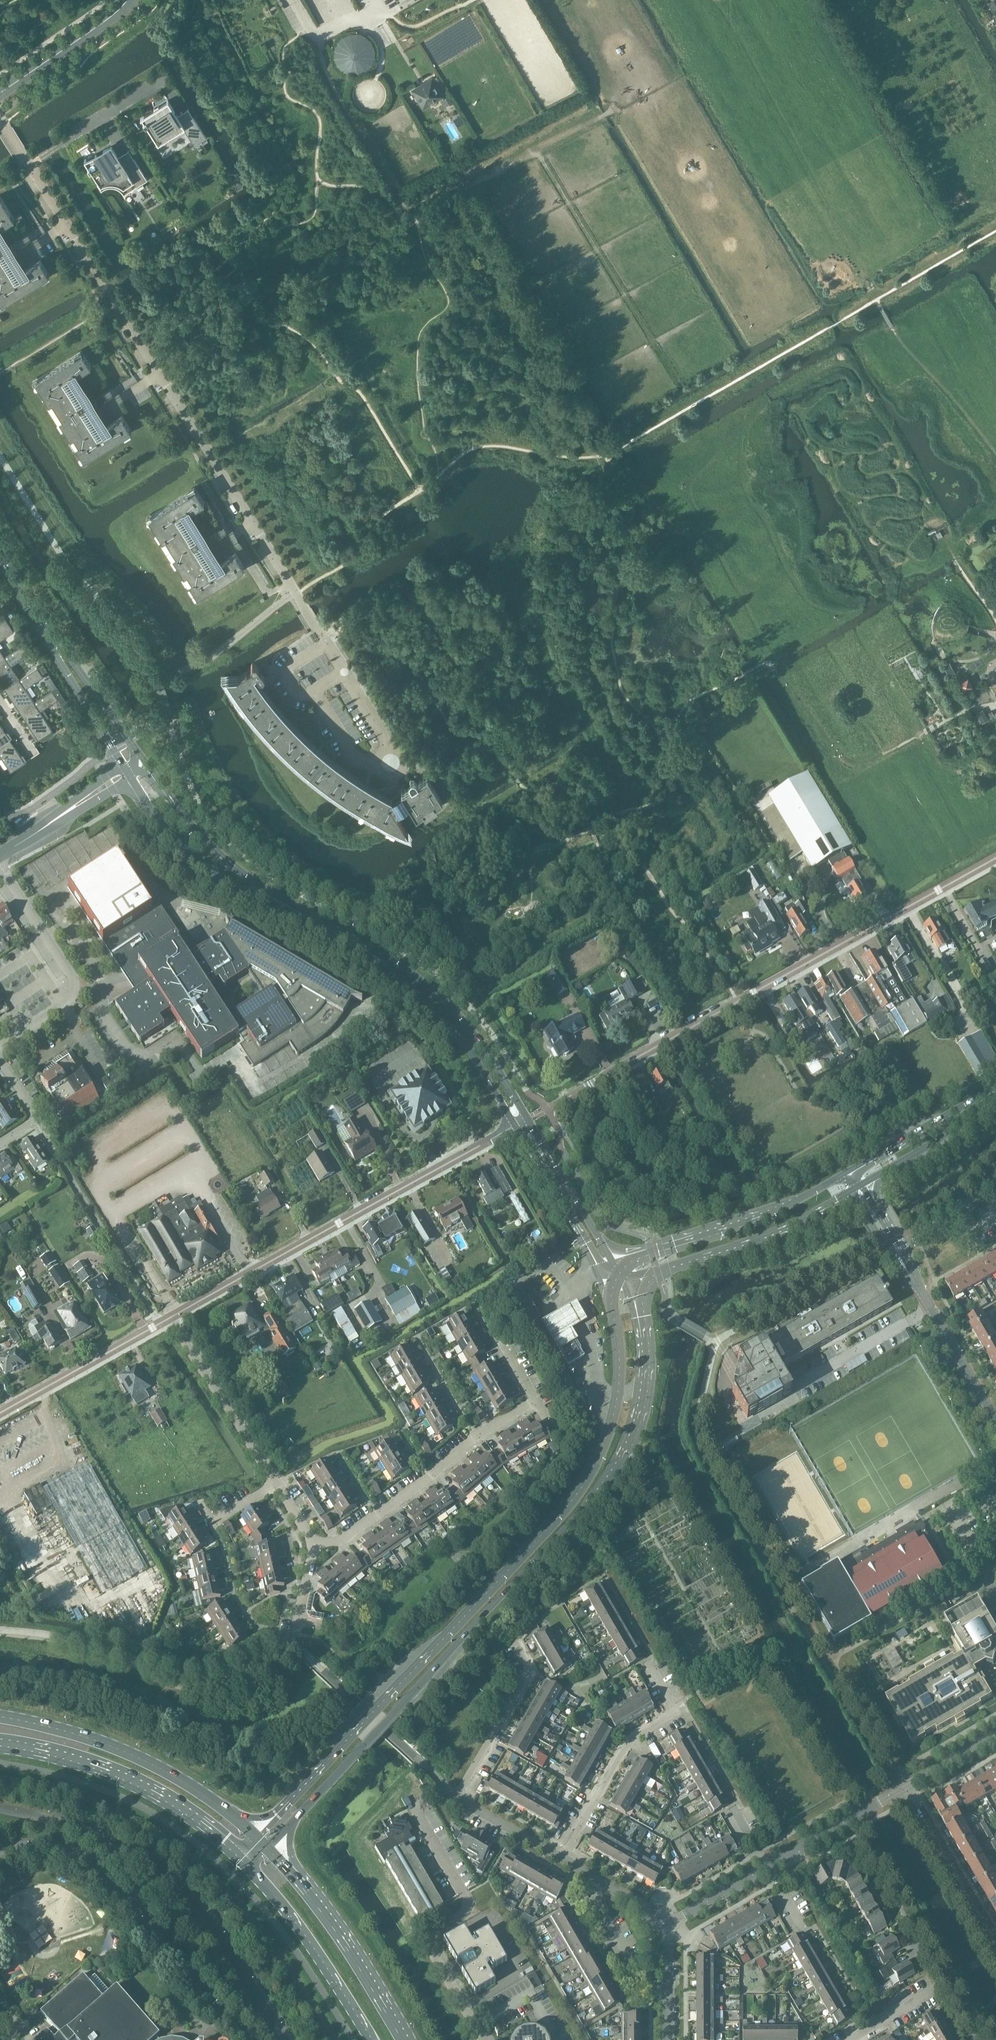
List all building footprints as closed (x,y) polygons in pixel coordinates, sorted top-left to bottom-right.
[(344,72),(382,59),(370,24),(333,36),(344,72)] [(442,96),(432,79),(416,88),(422,100),(420,101),(424,107),(442,96)] [(449,96),(443,99),(447,105),(453,102),(449,96)] [(146,121),(144,122),(146,125),(148,124),(156,137),(157,139),(168,131),(170,133),(171,135),(173,136),(181,131),(180,129),(183,127),(195,145),(206,137),(194,117),(193,117),(193,118),(183,124),(169,102),(159,108),(144,118),(146,121)] [(461,115),(455,119),(459,125),(465,122),(461,115)] [(103,151),(104,151),(101,152),(100,153),(100,154),(100,155),(98,157),(98,156),(97,157),(87,163),(89,166),(88,167),(90,170),(91,170),(100,184),(101,184),(101,183),(102,183),(103,182),(105,181),(107,181),(108,181),(110,181),(112,181),(114,181),(115,181),(117,181),(118,182),(120,183),(121,183),(123,184),(124,185),(131,181),(132,180),(136,187),(147,179),(135,159),(134,160),(124,166),(112,147),(103,151)] [(14,218),(0,195),(0,227),(14,218)] [(41,260),(22,272),(23,274),(18,277),(1,250),(4,248),(1,244),(0,244),(0,300),(2,303),(49,274),(41,260)] [(35,380),(65,428),(84,459),(131,430),(123,416),(104,427),(105,429),(99,433),(83,406),(86,404),(83,399),(80,401),(65,378),(71,375),(72,377),(91,365),(82,351),(35,380)] [(213,570),(201,551),(196,543),(199,541),(196,536),(193,538),(179,515),(185,512),(186,513),(204,502),(196,488),(149,517),(198,596),(245,567),(236,553),(217,564),(219,566),(213,570)] [(14,632),(5,617),(0,620),(0,641),(14,632)] [(25,647),(27,652),(33,647),(29,641),(23,645),(25,647)] [(7,688),(20,680),(20,679),(11,666),(29,654),(25,647),(23,645),(5,657),(0,660),(0,681),(3,682),(7,688)] [(252,665),(251,666),(252,666),(252,667),(252,668),(253,669),(257,674),(259,678),(260,679),(261,679),(262,679),(263,679),(264,678),(265,677),(265,676),(264,675),(262,671),(265,668),(263,664),(262,664),(259,666),(257,664),(256,663),(255,663),(254,663),(253,663),(252,664),(252,665)] [(44,664),(38,668),(42,673),(42,674),(48,670),(44,664)] [(20,680),(7,688),(6,688),(10,695),(9,695),(15,704),(18,704),(22,710),(35,702),(34,702),(26,689),(44,677),(42,674),(42,673),(38,668),(20,679),(20,680)] [(238,678),(226,678),(230,685),(233,689),(236,692),(238,695),(238,696),(242,701),(239,704),(241,707),(243,710),(244,711),(246,713),(248,716),(249,718),(250,719),(253,722),(255,725),(258,728),(260,731),(263,734),(263,735),(265,737),(268,739),(269,741),(271,742),(273,745),(276,748),(278,750),(279,750),(281,753),(284,756),(285,756),(287,758),(290,761),(291,762),(292,764),(295,766),(298,769),(301,771),(304,774),(307,776),(308,777),(310,779),(313,781),(315,782),(316,783),(319,786),(322,788),(325,790),(328,793),(331,795),(332,795),(334,797),(338,799),(339,800),(341,801),(344,803),(347,805),(350,808),(354,810),(357,812),(358,812),(360,814),(364,816),(365,816),(368,813),(373,816),(380,819),(386,823),(391,825),(398,828),(405,832),(409,833),(405,827),(396,813),(409,804),(416,816),(424,812),(424,811),(423,809),(428,806),(433,802),(435,805),(435,804),(442,800),(443,800),(440,796),(438,793),(436,789),(434,786),(432,783),(430,779),(416,787),(404,795),(402,792),(403,792),(403,791),(400,793),(399,794),(393,791),(388,800),(383,797),(371,790),(370,790),(358,782),(347,774),(346,774),(335,766),(324,757),(323,757),(313,748),(312,747),(302,738),(292,728),(292,727),(282,717),(273,706),(264,695),(256,684),(255,684),(255,683),(248,672),(247,671),(239,677),(238,678)] [(970,672),(963,676),(966,683),(974,679),(970,672)] [(53,690),(34,702),(35,702),(22,710),(21,711),(25,717),(24,718),(30,726),(33,727),(40,738),(53,730),(41,711),(59,699),(53,690)] [(995,716),(995,705),(992,707),(979,714),(972,717),(977,726),(983,723),(995,716)] [(4,735),(5,732),(0,724),(0,746),(8,741),(4,735)] [(19,757),(20,754),(14,746),(13,746),(9,740),(8,741),(0,746),(0,759),(2,758),(11,772),(23,764),(19,757)] [(808,774),(769,797),(812,870),(828,861),(844,851),(851,847),(808,774)] [(844,851),(828,861),(833,868),(832,869),(840,882),(842,880),(847,889),(855,903),(867,896),(859,882),(852,871),(855,870),(844,851)] [(161,905),(152,910),(118,858),(92,874),(69,890),(93,927),(106,946),(116,961),(119,959),(139,991),(116,1006),(140,1042),(165,1026),(160,1018),(171,1011),(203,1059),(213,1052),(239,1035),(245,1043),(240,1046),(254,1067),(290,1043),(298,1055),(317,1043),(320,1040),(323,1038),(326,1036),(329,1033),(332,1030),(334,1028),(337,1025),(339,1022),(341,1019),(343,1016),(344,1015),(352,1000),(363,1001),(226,921),(229,928),(225,934),(193,955),(161,906),(161,905)] [(752,870),(745,875),(753,887),(755,891),(762,886),(752,870)] [(783,894),(773,901),(777,907),(787,901),(783,894)] [(180,902),(197,935),(209,929),(191,896),(180,902)] [(802,902),(795,906),(801,916),(804,914),(808,912),(802,902)] [(976,930),(989,923),(988,922),(995,918),(995,902),(986,907),(986,906),(984,907),(983,904),(979,906),(978,904),(966,911),(976,930)] [(772,945),(779,940),(775,934),(784,929),(769,903),(758,910),(761,917),(747,925),(751,932),(744,936),(756,956),(773,946),(772,945)] [(793,904),(785,909),(789,915),(787,916),(800,938),(810,932),(803,921),(806,918),(804,914),(801,916),(795,906),(794,906),(793,904)] [(2,939),(9,935),(4,928),(14,922),(3,906),(2,907),(2,905),(0,905),(0,925),(0,935),(2,939)] [(947,946),(945,943),(949,941),(944,933),(945,932),(942,927),(940,928),(936,920),(924,927),(931,940),(938,951),(947,946)] [(618,934),(610,939),(617,951),(619,949),(621,954),(622,953),(627,951),(618,934)] [(892,947),(888,949),(896,963),(892,965),(903,983),(912,978),(905,967),(901,960),(911,954),(904,940),(903,941),(903,942),(901,943),(901,942),(900,943),(899,941),(898,941),(892,945),(891,945),(892,947)] [(627,951),(622,953),(625,959),(630,956),(627,951)] [(906,1003),(876,952),(862,960),(874,979),(867,983),(890,1024),(894,1022),(899,1030),(903,1038),(926,1025),(911,1000),(906,1003)] [(986,959),(980,962),(986,973),(992,969),(986,959)] [(558,972),(549,977),(559,995),(568,990),(558,972)] [(848,994),(837,974),(827,980),(835,995),(839,992),(842,998),(848,994)] [(576,986),(582,983),(578,976),(573,979),(576,986)] [(612,1027),(615,1026),(615,1027),(617,1027),(618,1027),(624,1024),(624,1023),(625,1022),(624,1021),(635,1014),(628,1001),(630,1000),(630,1001),(644,994),(636,980),(619,990),(622,996),(608,1003),(611,1010),(604,1014),(612,1027)] [(825,980),(814,986),(819,993),(823,999),(828,996),(833,993),(825,980)] [(867,983),(848,994),(842,998),(840,998),(856,1026),(866,1021),(878,1042),(899,1030),(894,1022),(890,1024),(867,983)] [(798,997),(807,1013),(812,1010),(816,1017),(822,1013),(809,990),(798,997)] [(649,992),(644,998),(653,1004),(658,998),(649,992)] [(823,999),(821,1000),(834,1022),(841,1018),(828,996),(823,999)] [(796,997),(784,1004),(793,1020),(798,1027),(802,1025),(809,1037),(818,1032),(811,1019),(809,1020),(796,997)] [(935,1007),(924,1014),(928,1022),(947,1011),(941,999),(933,1003),(935,1007)] [(560,1024),(545,1032),(550,1042),(548,1043),(547,1044),(547,1046),(548,1048),(550,1049),(552,1049),(554,1048),(559,1058),(564,1055),(564,1056),(566,1056),(568,1055),(570,1053),(569,1052),(574,1049),(571,1043),(572,1043),(573,1041),(574,1039),(574,1037),(573,1035),(585,1028),(578,1015),(560,1024)] [(841,1018),(834,1022),(838,1030),(843,1028),(842,1026),(843,1026),(840,1021),(842,1020),(841,1018)] [(834,1022),(827,1026),(839,1048),(846,1043),(838,1030),(834,1022)] [(960,1045),(980,1079),(995,1069),(995,1058),(981,1032),(960,1045)] [(853,1043),(850,1038),(845,1041),(848,1047),(853,1043)] [(844,1051),(843,1054),(846,1058),(852,1054),(848,1049),(844,1051)] [(47,1078),(41,1081),(60,1110),(56,1112),(56,1115),(58,1119),(62,1120),(78,1110),(79,1112),(100,1098),(97,1094),(101,1092),(78,1057),(76,1058),(72,1053),(68,1052),(44,1068),(48,1073),(47,1074),(46,1076),(47,1078)] [(842,1056),(836,1060),(838,1064),(844,1059),(842,1056)] [(651,1076),(661,1094),(671,1088),(661,1070),(651,1076)] [(393,1094),(398,1101),(395,1103),(407,1122),(410,1120),(414,1127),(422,1123),(424,1126),(424,1125),(423,1124),(429,1120),(430,1122),(428,1118),(434,1115),(436,1118),(435,1116),(441,1113),(442,1114),(443,1114),(441,1111),(448,1106),(444,1099),(447,1097),(435,1078),(432,1080),(427,1073),(420,1077),(418,1074),(399,1086),(401,1089),(393,1094)] [(359,1093),(354,1096),(361,1107),(365,1105),(359,1093)] [(325,1103),(338,1125),(349,1119),(335,1096),(325,1103)] [(670,1110),(662,1096),(654,1100),(662,1115),(670,1110)] [(19,1120),(6,1100),(0,1104),(0,1123),(4,1129),(19,1120)] [(355,1121),(345,1127),(353,1140),(345,1144),(356,1161),(376,1149),(366,1132),(363,1134),(355,1121)] [(317,1130),(309,1135),(317,1149),(325,1144),(317,1130)] [(273,1140),(286,1138),(286,1131),(272,1133),(273,1140)] [(33,1138),(20,1146),(24,1152),(26,1151),(31,1159),(29,1160),(36,1170),(49,1162),(33,1138)] [(322,1152),(307,1161),(320,1182),(335,1173),(322,1152)] [(1,1179),(15,1170),(17,1174),(23,1170),(13,1156),(8,1160),(7,1157),(1,1160),(0,1159),(0,1178),(1,1179)] [(497,1166),(476,1179),(486,1197),(484,1198),(488,1206),(504,1197),(503,1196),(511,1191),(497,1166)] [(268,1186),(274,1183),(268,1172),(262,1175),(268,1186)] [(281,1210),(271,1192),(257,1200),(260,1206),(255,1209),(262,1222),(270,1218),(269,1217),(281,1210)] [(515,1194),(509,1198),(524,1224),(530,1221),(515,1194)] [(164,1217),(139,1231),(169,1283),(181,1276),(180,1273),(195,1265),(198,1270),(216,1259),(215,1257),(222,1253),(219,1248),(224,1244),(200,1202),(198,1204),(194,1206),(191,1202),(188,1197),(183,1200),(182,1196),(171,1203),(171,1204),(160,1210),(164,1217)] [(467,1231),(473,1228),(458,1200),(435,1212),(444,1229),(461,1219),(467,1231)] [(388,1216),(376,1223),(385,1240),(398,1233),(404,1230),(401,1226),(397,1218),(394,1212),(388,1216)] [(419,1212),(407,1219),(424,1247),(435,1240),(419,1212)] [(0,1226),(0,1228),(2,1231),(9,1227),(6,1222),(0,1226)] [(365,1229),(364,1230),(371,1243),(366,1246),(372,1256),(377,1254),(378,1254),(373,1246),(384,1240),(375,1224),(373,1225),(372,1223),(370,1222),(364,1226),(364,1227),(365,1229)] [(94,1226),(87,1230),(91,1237),(98,1233),(94,1226)] [(341,1269),(343,1274),(353,1268),(359,1264),(352,1252),(346,1255),(345,1253),(339,1257),(336,1251),(326,1257),(334,1273),(341,1269)] [(993,1256),(984,1262),(992,1277),(995,1275),(995,1261),(993,1256)] [(328,1276),(334,1273),(326,1257),(315,1263),(320,1271),(314,1274),(321,1286),(331,1281),(328,1276)] [(92,1270),(90,1271),(83,1260),(73,1266),(83,1282),(95,1275),(92,1270)] [(446,1262),(440,1265),(446,1275),(451,1272),(446,1262)] [(992,1277),(984,1262),(974,1267),(983,1282),(992,1277)] [(58,1266),(49,1271),(56,1282),(65,1276),(58,1266)] [(983,1282),(974,1267),(965,1273),(974,1288),(983,1282)] [(974,1288),(965,1273),(956,1278),(964,1293),(974,1288)] [(87,1284),(91,1291),(105,1313),(123,1303),(117,1293),(119,1292),(115,1285),(112,1287),(104,1274),(87,1284)] [(303,1291),(294,1276),(273,1288),(286,1309),(282,1311),(295,1333),(313,1322),(297,1294),(303,1291)] [(964,1293),(956,1278),(946,1284),(955,1298),(964,1293)] [(764,1345),(777,1368),(778,1370),(783,1368),(892,1306),(886,1295),(888,1294),(888,1293),(889,1292),(889,1291),(888,1291),(888,1290),(887,1290),(886,1290),(885,1290),(883,1291),(877,1280),(764,1345)] [(29,1281),(21,1285),(24,1291),(33,1287),(29,1281)] [(33,1287),(24,1292),(34,1309),(42,1305),(33,1287)] [(388,1299),(385,1301),(395,1317),(416,1305),(407,1288),(397,1294),(388,1299)] [(338,1295),(321,1305),(328,1315),(332,1313),(340,1308),(341,1308),(344,1306),(338,1295)] [(435,1295),(426,1300),(429,1307),(439,1302),(435,1295)] [(525,1303),(519,1307),(542,1347),(548,1343),(553,1340),(530,1300),(525,1303)] [(370,1301),(355,1310),(367,1332),(382,1323),(370,1301)] [(576,1301),(541,1322),(558,1351),(577,1340),(572,1329),(587,1320),(576,1301)] [(70,1303),(55,1312),(71,1340),(91,1328),(76,1302),(71,1305),(70,1303)] [(250,1304),(230,1316),(245,1341),(259,1332),(257,1329),(264,1325),(268,1332),(270,1331),(285,1356),(296,1350),(273,1311),(262,1317),(263,1319),(260,1321),(250,1304)] [(332,1313),(336,1321),(345,1316),(340,1308),(332,1313)] [(967,1320),(973,1330),(992,1319),(989,1314),(985,1316),(982,1311),(967,1320)] [(446,1324),(452,1334),(476,1321),(473,1316),(466,1320),(463,1315),(446,1324)] [(978,1339),(993,1330),(991,1326),(995,1323),(992,1319),(973,1330),(978,1339)] [(452,1334),(458,1344),(474,1334),(472,1329),(478,1325),(476,1321),(452,1334)] [(35,1327),(39,1334),(42,1340),(44,1339),(49,1349),(61,1342),(53,1327),(48,1329),(44,1322),(35,1327)] [(353,1329),(344,1334),(350,1344),(359,1339),(353,1329)] [(978,1339),(984,1348),(995,1341),(995,1335),(993,1330),(978,1339)] [(477,1339),(474,1334),(458,1344),(463,1353),(487,1339),(484,1335),(477,1339)] [(463,1353),(472,1368),(484,1361),(481,1356),(485,1353),(482,1348),(489,1344),(487,1339),(463,1353)] [(575,1340),(559,1350),(568,1365),(584,1356),(575,1340)] [(989,1358),(995,1354),(995,1341),(984,1348),(989,1358)] [(743,1369),(743,1371),(742,1371),(739,1370),(738,1370),(739,1370),(738,1374),(737,1374),(737,1375),(736,1379),(736,1378),(736,1379),(735,1383),(735,1384),(734,1387),(733,1388),(734,1388),(737,1389),(738,1389),(737,1391),(733,1394),(737,1401),(748,1419),(792,1394),(778,1370),(777,1368),(764,1345),(738,1360),(743,1369)] [(391,1357),(396,1366),(420,1353),(417,1348),(410,1352),(407,1347),(403,1349),(396,1353),(391,1357)] [(17,1349),(0,1358),(0,1364),(6,1376),(14,1371),(14,1372),(15,1371),(17,1369),(18,1370),(18,1369),(26,1365),(17,1349)] [(423,1358),(420,1353),(396,1366),(402,1376),(418,1366),(416,1362),(423,1358)] [(472,1368),(480,1383),(504,1369),(501,1364),(494,1368),(491,1363),(487,1366),(484,1361),(472,1368)] [(133,1399),(134,1398),(138,1405),(150,1398),(145,1390),(151,1387),(137,1365),(119,1377),(124,1385),(123,1386),(127,1393),(129,1392),(133,1399)] [(402,1376),(407,1385),(431,1372),(428,1367),(421,1371),(418,1366),(402,1376)] [(506,1374),(504,1369),(480,1383),(486,1392),(502,1382),(499,1378),(506,1374)] [(433,1376),(431,1372),(407,1385),(413,1395),(429,1385),(426,1380),(433,1376)] [(486,1392),(491,1401),(514,1388),(512,1383),(505,1387),(502,1382),(486,1392)] [(265,1387),(254,1393),(259,1401),(269,1394),(265,1387)] [(517,1392),(514,1388),(491,1401),(497,1411),(513,1401),(510,1396),(517,1392)] [(415,1399),(421,1408),(444,1395),(441,1390),(434,1394),(431,1389),(415,1399)] [(447,1399),(444,1395),(421,1408),(426,1418),(443,1408),(440,1403),(447,1399)] [(445,1413),(443,1408),(426,1418),(431,1427),(455,1413),(452,1409),(445,1413)] [(478,1409),(473,1411),(480,1423),(485,1420),(478,1408),(478,1409)] [(151,1415),(158,1427),(167,1421),(160,1409),(151,1415)] [(262,1413),(257,1416),(261,1423),(266,1420),(262,1413)] [(431,1427),(437,1437),(434,1438),(437,1443),(443,1439),(441,1435),(454,1427),(451,1422),(458,1418),(455,1413),(431,1427)] [(520,1417),(522,1422),(531,1418),(529,1413),(520,1417)] [(531,1427),(528,1420),(523,1423),(536,1446),(551,1437),(544,1425),(539,1428),(537,1424),(531,1427)] [(522,1432),(517,1435),(527,1452),(536,1446),(523,1423),(518,1425),(522,1432)] [(509,1431),(504,1433),(518,1457),(527,1452),(517,1435),(513,1438),(509,1431)] [(503,1465),(518,1457),(504,1433),(499,1436),(503,1443),(498,1446),(501,1450),(495,1454),(503,1465)] [(397,1451),(394,1446),(401,1442),(397,1437),(396,1434),(391,1437),(390,1435),(380,1441),(384,1446),(375,1452),(381,1461),(397,1451)] [(424,1442),(419,1445),(427,1457),(432,1454),(424,1442)] [(400,1456),(397,1451),(381,1461),(386,1470),(409,1456),(407,1451),(400,1456)] [(490,1477),(503,1465),(495,1454),(489,1459),(486,1455),(481,1459),(476,1453),(472,1456),(490,1477)] [(311,1471),(317,1480),(333,1470),(330,1465),(337,1461),(334,1456),(311,1471)] [(412,1460),(409,1456),(386,1470),(393,1480),(409,1470),(406,1465),(412,1460)] [(473,1466),(469,1469),(482,1484),(490,1477),(472,1456),(468,1460),(473,1466)] [(460,1467),(456,1470),(474,1491),(482,1484),(469,1469),(465,1473),(460,1467)] [(336,1474),(333,1470),(317,1480),(323,1489),(346,1475),(343,1470),(336,1474)] [(456,1488),(452,1491),(460,1503),(474,1491),(456,1470),(452,1474),(457,1480),(453,1484),(456,1488)] [(323,1489),(328,1498),(345,1488),(342,1484),(348,1479),(346,1475),(323,1489)] [(374,1481),(369,1485),(376,1496),(381,1493),(374,1481)] [(40,1484),(24,1493),(36,1515),(52,1506),(40,1484)] [(434,1487),(430,1491),(446,1513),(460,1503),(452,1491),(447,1495),(444,1491),(439,1494),(434,1487)] [(348,1493),(345,1488),(328,1498),(334,1508),(357,1493),(354,1488),(348,1493)] [(446,1513),(430,1491),(426,1494),(430,1500),(426,1503),(437,1519),(446,1513)] [(357,1493),(334,1508),(340,1517),(357,1507),(353,1502),(360,1497),(357,1493)] [(437,1519),(426,1503),(421,1506),(417,1500),(412,1503),(428,1525),(437,1519)] [(428,1525),(412,1503),(408,1506),(413,1513),(408,1516),(411,1520),(406,1524),(414,1535),(428,1525)] [(241,1516),(247,1526),(270,1511),(267,1507),(260,1511),(257,1506),(241,1516)] [(167,1519),(173,1528),(189,1517),(196,1513),(193,1509),(187,1513),(183,1508),(176,1512),(173,1507),(159,1512),(165,1520),(167,1519)] [(253,1535),(255,1541),(268,1536),(263,1529),(269,1525),(266,1520),(273,1516),(270,1511),(247,1526),(253,1535)] [(149,1512),(140,1515),(144,1524),(147,1522),(146,1518),(151,1516),(149,1512)] [(173,1528),(179,1537),(195,1527),(192,1522),(199,1518),(196,1513),(189,1517),(173,1528)] [(326,1515),(321,1518),(328,1530),(333,1527),(326,1515)] [(384,1523),(400,1545),(414,1535),(406,1524),(401,1527),(398,1523),(393,1526),(389,1519),(384,1523)] [(228,1522),(223,1525),(230,1537),(235,1533),(228,1522)] [(835,1642),(953,1573),(940,1551),(933,1538),(931,1540),(921,1522),(916,1525),(914,1522),(896,1532),(898,1534),(869,1551),(868,1549),(861,1553),(860,1551),(802,1584),(835,1642)] [(400,1545),(384,1523),(380,1526),(385,1532),(380,1535),(391,1551),(400,1545)] [(198,1531),(195,1527),(179,1537),(185,1546),(208,1531),(205,1527),(198,1531)] [(211,1536),(208,1531),(185,1546),(191,1556),(207,1545),(204,1540),(211,1536)] [(391,1551),(380,1535),(376,1538),(371,1532),(367,1535),(382,1557),(391,1551)] [(360,1556),(368,1567),(382,1557),(367,1535),(362,1538),(367,1545),(362,1548),(365,1552),(360,1556)] [(268,1536),(255,1541),(251,1543),(252,1548),(256,1547),(258,1558),(285,1552),(284,1547),(276,1549),(275,1543),(270,1544),(268,1536)] [(286,1557),(285,1552),(258,1558),(261,1569),(280,1564),(278,1559),(286,1557)] [(244,1554),(245,1563),(256,1562),(255,1553),(244,1554)] [(195,1570),(221,1564),(220,1558),(212,1560),(211,1554),(192,1558),(195,1570)] [(338,1558),(355,1578),(368,1567),(360,1556),(355,1560),(351,1556),(347,1560),(342,1554),(338,1558)] [(355,1578),(338,1558),(334,1561),(339,1567),(335,1571),(347,1585),(355,1578)] [(222,1565),(221,1564),(195,1570),(197,1580),(216,1576),(215,1571),(222,1569),(222,1565)] [(263,1579),(290,1573),(288,1568),(281,1570),(280,1564),(261,1569),(263,1579)] [(339,1592),(347,1585),(335,1571),(331,1575),(325,1568),(321,1572),(339,1592)] [(88,1569),(77,1575),(80,1581),(91,1575),(88,1569)] [(339,1592),(321,1572),(317,1576),(322,1582),(318,1586),(321,1589),(317,1593),(326,1604),(339,1592)] [(291,1578),(290,1573),(263,1579),(267,1596),(281,1593),(279,1587),(284,1586),(283,1580),(291,1578)] [(217,1581),(216,1576),(197,1580),(199,1591),(226,1585),(225,1579),(217,1581)] [(590,1602),(606,1593),(600,1583),(584,1592),(589,1600),(590,1602)] [(227,1590),(226,1585),(199,1591),(202,1602),(208,1600),(215,1599),(221,1597),(219,1592),(227,1590)] [(307,1605),(313,1606),(315,1595),(309,1593),(307,1605)] [(584,1603),(587,1607),(591,1604),(595,1611),(611,1602),(606,1593),(590,1602),(589,1600),(584,1603)] [(208,1600),(202,1602),(203,1607),(215,1602),(215,1599),(208,1600)] [(979,1599),(946,1619),(957,1639),(955,1641),(962,1653),(961,1655),(955,1658),(954,1656),(936,1667),(934,1664),(926,1669),(927,1672),(910,1682),(911,1684),(900,1691),(899,1690),(886,1697),(897,1716),(894,1718),(899,1727),(902,1725),(913,1744),(926,1736),(926,1735),(937,1729),(938,1731),(956,1721),(958,1724),(966,1719),(965,1715),(982,1705),(981,1703),(993,1696),(985,1682),(986,1681),(981,1672),(978,1674),(975,1669),(987,1662),(994,1664),(995,1656),(995,1628),(979,1599)] [(206,1612),(212,1621),(235,1606),(232,1602),(225,1606),(222,1601),(206,1612)] [(601,1621),(617,1611),(611,1602),(595,1611),(600,1619),(601,1621)] [(945,1603),(936,1609),(942,1619),(951,1614),(945,1603)] [(171,1607),(167,1619),(178,1616),(176,1605),(171,1607)] [(312,1608),(313,1606),(307,1605),(306,1607),(306,1609),(306,1610),(306,1611),(307,1613),(307,1614),(308,1615),(309,1616),(310,1617),(311,1618),(312,1618),(313,1619),(314,1619),(315,1613),(312,1608)] [(212,1621),(218,1630),(234,1620),(231,1615),(238,1611),(235,1606),(212,1621)] [(595,1621),(597,1625),(602,1623),(606,1630),(622,1621),(617,1611),(601,1621),(600,1619),(595,1621)] [(578,1615),(574,1617),(576,1621),(580,1619),(581,1620),(587,1616),(581,1613),(578,1615)] [(218,1630),(224,1639),(247,1625),(244,1620),(237,1624),(234,1620),(218,1630)] [(611,1640),(628,1630),(622,1621),(606,1630),(610,1638),(611,1640)] [(250,1629),(247,1625),(224,1639),(230,1649),(246,1639),(243,1633),(250,1629)] [(180,1628),(176,1633),(182,1638),(186,1633),(180,1628)] [(553,1638),(554,1640),(558,1638),(556,1634),(552,1636),(547,1629),(531,1638),(537,1648),(553,1638)] [(606,1640),(608,1644),(613,1641),(617,1649),(633,1639),(628,1630),(611,1640),(610,1638),(606,1640)] [(589,1633),(583,1636),(586,1642),(592,1639),(589,1633)] [(553,1638),(537,1648),(542,1657),(558,1648),(554,1640),(553,1638)] [(622,1658),(639,1649),(633,1639),(617,1649),(621,1656),(622,1658)] [(892,1663),(904,1659),(898,1642),(886,1646),(892,1663)] [(564,1657),(565,1659),(569,1656),(567,1653),(563,1655),(558,1648),(542,1657),(548,1666),(564,1657)] [(617,1659),(619,1663),(624,1660),(628,1668),(644,1658),(639,1649),(622,1658),(621,1656),(617,1659)] [(564,1657),(548,1666),(553,1676),(569,1667),(565,1659),(564,1657)] [(556,1700),(562,1690),(545,1681),(540,1691),(556,1700)] [(551,1709),(550,1711),(554,1714),(556,1710),(552,1707),(556,1700),(540,1691),(534,1700),(551,1709)] [(635,1693),(631,1695),(633,1699),(626,1704),(635,1720),(645,1714),(635,1698),(637,1697),(635,1693)] [(635,1698),(645,1714),(654,1709),(645,1693),(637,1697),(635,1698)] [(545,1719),(550,1711),(551,1709),(534,1700),(529,1709),(545,1719)] [(617,1709),(619,1708),(616,1703),(612,1706),(615,1710),(607,1715),(616,1731),(626,1725),(617,1709)] [(635,1720),(626,1704),(619,1708),(617,1709),(626,1725),(635,1720)] [(543,1733),(545,1729),(541,1726),(545,1719),(529,1709),(524,1719),(540,1728),(539,1730),(543,1733)] [(540,1728),(524,1719),(518,1728),(535,1737),(539,1730),(540,1728)] [(597,1723),(593,1731),(592,1733),(608,1742),(613,1733),(597,1723)] [(529,1747),(528,1749),(532,1751),(535,1747),(530,1745),(535,1737),(518,1728),(513,1737),(529,1747)] [(588,1728),(586,1732),(591,1735),(586,1742),(603,1752),(608,1742),(592,1733),(593,1731),(588,1728)] [(675,1749),(691,1739),(685,1730),(676,1735),(670,1739),(669,1739),(674,1747),(675,1749)] [(513,1737),(507,1747),(524,1757),(528,1749),(529,1747),(513,1737)] [(669,1749),(672,1753),(676,1750),(680,1758),(696,1748),(691,1739),(675,1749),(674,1747),(669,1749)] [(581,1752),(597,1761),(603,1752),(586,1742),(582,1750),(581,1752)] [(578,1747),(575,1751),(580,1754),(576,1761),(592,1770),(597,1761),(581,1752),(582,1750),(578,1747)] [(686,1767),(702,1758),(696,1748),(680,1758),(685,1765),(686,1767)] [(513,1754),(509,1761),(515,1764),(519,1757),(513,1754)] [(661,1757),(656,1759),(659,1764),(665,1761),(662,1756),(661,1757)] [(647,1778),(653,1768),(637,1758),(631,1768),(644,1776),(647,1778)] [(691,1777),(692,1776),(707,1767),(702,1758),(686,1767),(685,1765),(680,1768),(682,1772),(687,1769),(691,1777)] [(586,1780),(592,1770),(576,1761),(571,1768),(570,1770),(586,1780)] [(567,1766),(565,1770),(569,1772),(565,1780),(581,1789),(586,1780),(570,1770),(571,1768),(567,1766)] [(707,1767),(692,1776),(691,1777),(695,1784),(696,1786),(713,1777),(707,1767)] [(647,1778),(644,1776),(631,1768),(625,1777),(642,1787),(640,1789),(645,1791),(647,1788),(643,1785),(647,1778)] [(995,1770),(986,1776),(995,1792),(995,1791),(995,1771),(995,1770)] [(507,1778),(497,1773),(492,1782),(488,1780),(484,1787),(498,1795),(507,1778)] [(995,1792),(986,1776),(977,1781),(986,1797),(995,1792)] [(642,1787),(625,1777),(620,1787),(636,1796),(640,1789),(642,1787)] [(691,1787),(693,1790),(698,1788),(702,1795),(718,1786),(713,1777),(696,1786),(695,1784),(691,1787)] [(507,1778),(498,1795),(507,1800),(516,1784),(507,1778)] [(986,1797),(977,1781),(968,1787),(977,1802),(986,1797)] [(516,1784),(507,1800),(516,1805),(526,1789),(523,1788),(516,1784)] [(535,1795),(528,1791),(530,1787),(525,1784),(523,1788),(526,1789),(516,1805),(526,1811),(535,1795)] [(723,1795),(718,1786),(702,1795),(706,1803),(707,1805),(722,1796),(723,1795)] [(631,1805),(629,1807),(634,1810),(636,1806),(632,1804),(636,1796),(620,1787),(614,1796),(631,1805)] [(968,1787),(959,1792),(958,1792),(965,1804),(965,1805),(967,1808),(977,1802),(968,1787)] [(957,1789),(933,1802),(947,1827),(963,1818),(957,1809),(965,1805),(965,1804),(958,1792),(959,1792),(957,1789)] [(535,1795),(526,1811),(535,1816),(544,1800),(542,1799),(535,1795)] [(554,1805),(547,1801),(549,1798),(544,1795),(542,1799),(544,1800),(535,1816),(544,1822),(554,1805)] [(723,1795),(722,1796),(707,1805),(706,1803),(702,1805),(704,1809),(708,1807),(713,1814),(729,1805),(723,1795)] [(625,1815),(629,1807),(631,1805),(614,1796),(609,1806),(625,1815)] [(563,1811),(554,1805),(544,1822),(557,1829),(561,1822),(558,1820),(563,1811)] [(674,1816),(677,1822),(684,1817),(681,1812),(674,1816)] [(415,1843),(408,1832),(412,1830),(406,1819),(403,1822),(400,1817),(391,1822),(393,1825),(384,1831),(389,1839),(376,1847),(385,1863),(387,1862),(420,1919),(424,1917),(426,1921),(432,1918),(433,1919),(438,1917),(436,1915),(442,1911),(440,1908),(444,1905),(411,1848),(412,1847),(411,1845),(415,1843)] [(952,1837),(968,1828),(963,1818),(947,1827),(952,1837)] [(707,1821),(702,1824),(705,1830),(711,1826),(707,1821)] [(638,1826),(636,1829),(646,1835),(647,1831),(638,1826)] [(968,1828),(952,1837),(958,1846),(973,1837),(968,1828)] [(607,1836),(598,1831),(592,1840),(589,1838),(585,1845),(598,1852),(607,1836)] [(479,1833),(478,1834),(477,1836),(472,1832),(468,1838),(460,1833),(456,1838),(462,1848),(462,1850),(482,1861),(477,1870),(483,1874),(494,1854),(488,1851),(492,1844),(487,1841),(488,1839),(479,1833)] [(607,1858),(617,1842),(607,1836),(598,1852),(607,1858)] [(729,1836),(719,1841),(728,1858),(741,1850),(737,1843),(734,1845),(729,1836)] [(973,1837),(958,1846),(963,1855),(979,1846),(973,1837)] [(728,1858),(719,1841),(712,1845),(710,1847),(719,1863),(728,1858)] [(607,1858),(617,1863),(626,1847),(628,1848),(630,1845),(626,1842),(624,1846),(617,1842),(607,1858)] [(710,1847),(712,1845),(710,1842),(705,1845),(707,1848),(700,1852),(710,1868),(719,1863),(710,1847)] [(969,1865),(984,1856),(979,1846),(963,1855),(969,1865)] [(626,1847),(617,1863),(626,1869),(635,1852),(628,1848),(626,1847)] [(499,1870),(509,1875),(518,1859),(505,1852),(501,1858),(505,1861),(499,1870)] [(645,1858),(647,1859),(649,1856),(644,1853),(643,1856),(635,1852),(626,1869),(636,1874),(645,1858)] [(691,1858),(700,1874),(710,1868),(700,1852),(693,1856),(691,1858)] [(691,1853),(687,1856),(688,1859),(681,1863),(691,1879),(700,1874),(691,1858),(693,1856),(691,1853)] [(974,1874),(990,1865),(984,1856),(969,1865),(974,1874)] [(645,1858),(636,1874),(645,1879),(654,1863),(647,1859),(645,1858)] [(518,1881),(528,1865),(518,1859),(509,1875),(516,1879),(518,1881)] [(668,1875),(668,1869),(664,1869),(654,1863),(645,1879),(655,1885),(660,1875),(668,1875)] [(691,1879),(681,1863),(672,1869),(668,1869),(668,1875),(676,1875),(681,1885),(691,1879)] [(843,1865),(840,1864),(840,1865),(832,1863),(824,1868),(832,1881),(838,1882),(843,1865)] [(844,1864),(844,1865),(843,1865),(838,1882),(845,1884),(858,1877),(854,1869),(845,1867),(846,1865),(844,1864)] [(514,1883),(519,1885),(521,1882),(528,1886),(537,1870),(528,1865),(518,1881),(516,1879),(514,1883)] [(979,1883),(995,1874),(990,1865),(974,1874),(979,1883)] [(822,1886),(832,1881),(824,1868),(815,1873),(817,1876),(818,1880),(820,1883),(822,1886)] [(537,1891),(546,1875),(537,1870),(528,1886),(535,1890),(537,1891)] [(995,1886),(995,1876),(995,1874),(979,1883),(985,1893),(995,1886)] [(533,1894),(537,1896),(539,1893),(546,1897),(556,1881),(546,1875),(537,1891),(535,1890),(533,1894)] [(845,1884),(850,1894),(863,1886),(858,1877),(845,1884)] [(565,1886),(556,1881),(546,1897),(556,1902),(559,1908),(563,1906),(563,1905),(559,1899),(559,1898),(565,1886)] [(850,1894),(856,1903),(869,1895),(863,1886),(850,1894)] [(995,1899),(995,1886),(985,1893),(990,1902),(995,1899)] [(527,1902),(529,1893),(521,1891),(519,1900),(527,1902)] [(856,1903),(861,1912),(874,1905),(869,1895),(856,1903)] [(565,1896),(559,1899),(563,1905),(568,1902),(566,1898),(565,1896)] [(757,1907),(766,1923),(776,1917),(770,1908),(774,1906),(770,1899),(757,1907)] [(861,1912),(867,1922),(880,1914),(874,1905),(861,1912)] [(757,1928),(754,1930),(756,1933),(761,1930),(759,1927),(766,1923),(757,1907),(747,1912),(757,1928)] [(553,1926),(555,1929),(571,1919),(565,1910),(542,1923),(546,1930),(547,1930),(548,1933),(549,1935),(553,1933),(550,1928),(553,1926)] [(747,1934),(754,1930),(757,1928),(747,1912),(738,1918),(747,1934)] [(879,1927),(882,1925),(885,1923),(880,1914),(867,1922),(872,1931),(875,1929),(879,1927)] [(738,1939),(736,1941),(738,1944),(742,1941),(740,1938),(747,1934),(738,1918),(729,1923),(738,1939)] [(550,1928),(553,1933),(556,1931),(560,1938),(576,1929),(571,1919),(555,1929),(553,1926),(550,1928)] [(738,1939),(729,1923),(719,1928),(729,1945),(736,1941),(738,1939)] [(719,1950),(729,1945),(719,1928),(710,1934),(715,1944),(712,1950),(717,1954),(719,1950)] [(473,1943),(464,1929),(444,1941),(457,1963),(457,1965),(458,1966),(458,1967),(459,1968),(460,1969),(460,1970),(461,1971),(462,1972),(475,1994),(496,1983),(488,1969),(491,1967),(492,1970),(507,1961),(489,1929),(474,1938),(475,1941),(473,1943)] [(582,1938),(576,1929),(560,1938),(564,1945),(566,1947),(582,1938)] [(787,1942),(792,1950),(793,1952),(809,1943),(803,1933),(787,1942)] [(884,1935),(875,1940),(878,1945),(887,1940),(884,1935)] [(900,1948),(893,1937),(887,1940),(878,1945),(882,1953),(878,1955),(883,1965),(894,1958),(891,1953),(900,1948)] [(561,1947),(564,1952),(567,1950),(571,1957),(587,1947),(582,1938),(566,1947),(564,1945),(561,1947)] [(851,1939),(846,1942),(852,1953),(857,1950),(851,1939)] [(787,1953),(790,1956),(794,1954),(798,1961),(814,1952),(809,1943),(793,1952),(792,1950),(787,1953)] [(571,1957),(575,1964),(576,1966),(593,1957),(587,1947),(571,1957)] [(697,1957),(697,1968),(715,1968),(715,1957),(717,1954),(712,1950),(708,1957),(697,1957)] [(798,1961),(803,1969),(804,1971),(820,1961),(814,1952),(798,1961)] [(747,1954),(741,1958),(744,1964),(751,1960),(747,1954)] [(572,1966),(574,1970),(578,1968),(582,1976),(598,1966),(593,1957),(576,1966),(575,1964),(572,1966)] [(556,1968),(562,1964),(558,1958),(552,1961),(556,1968)] [(798,1971),(800,1975),(805,1973),(809,1980),(825,1971),(820,1961),(804,1971),(803,1969),(798,1971)] [(900,1967),(896,1962),(880,1972),(885,1981),(895,1975),(899,1983),(914,1974),(908,1962),(900,1967)] [(586,1983),(587,1985),(603,1975),(598,1966),(582,1976),(586,1983)] [(719,1982),(719,1976),(715,1976),(715,1968),(697,1968),(697,1979),(715,1979),(715,1982),(719,1982)] [(809,1980),(813,1987),(814,1989),(831,1980),(825,1971),(809,1980)] [(876,1972),(867,1977),(870,1983),(873,1982),(880,1978),(876,1972)] [(157,2037),(159,2035),(117,1986),(110,1992),(95,1975),(88,1980),(83,1975),(41,2012),(59,2033),(55,2038),(47,2029),(34,2039),(159,2039),(157,2037)] [(583,1984),(585,1989),(589,1987),(593,1994),(609,1985),(603,1975),(587,1985),(586,1983),(583,1984)] [(715,1982),(715,1979),(697,1979),(697,1990),(715,1990),(715,1982)] [(801,1979),(791,1986),(794,1991),(804,1985),(801,1979)] [(809,1990),(811,1994),(816,1991),(820,1999),(836,1989),(831,1980),(814,1989),(813,1987),(809,1990)] [(597,2001),(598,2004),(614,1994),(609,1985),(593,1994),(597,2001)] [(820,1999),(824,2006),(825,2008),(841,1999),(836,1989),(820,1999)] [(719,2003),(719,1998),(715,1998),(715,1990),(697,1990),(697,2001),(715,2001),(715,2003),(719,2003)] [(593,2003),(596,2008),(599,2006),(604,2013),(620,2004),(614,1994),(598,2004),(597,2001),(593,2003)] [(800,1998),(794,2002),(797,2008),(804,2004),(800,1998)] [(820,2009),(822,2013),(826,2010),(831,2017),(847,2008),(841,1999),(825,2008),(824,2006),(820,2009)] [(715,2011),(715,2003),(715,2001),(697,2001),(697,2011),(715,2011)] [(622,2027),(640,2026),(640,2015),(627,2015),(622,2007),(618,2010),(622,2015),(622,2027)] [(852,2018),(847,2008),(831,2017),(836,2027),(852,2018)] [(715,2022),(715,2025),(719,2025),(719,2019),(715,2019),(715,2011),(697,2011),(697,2022),(715,2022)] [(922,2034),(945,2020),(941,2013),(938,2015),(937,2012),(929,2016),(923,2020),(926,2025),(919,2029),(922,2034)] [(946,2029),(949,2027),(945,2020),(922,2034),(924,2038),(926,2037),(928,2039),(932,2039),(934,2039),(948,2031),(946,2029)] [(697,2022),(697,2033),(715,2033),(715,2025),(715,2022),(697,2022)] [(767,2029),(767,2023),(762,2023),(762,2029),(765,2029),(765,2039),(775,2039),(775,2029),(767,2029)] [(786,2028),(786,2039),(797,2039),(797,2028),(788,2029),(788,2023),(784,2023),(784,2029),(786,2028)] [(640,2037),(640,2026),(622,2027),(622,2035),(622,2037),(640,2037)] [(546,2035),(544,2033),(537,2029),(534,2028),(526,2028),(523,2029),(516,2033),(514,2035),(511,2039),(549,2039),(546,2035)] [(786,2028),(784,2029),(775,2029),(775,2039),(786,2039),(786,2028)] [(754,2029),(743,2029),(743,2039),(754,2039),(754,2029)] [(765,2029),(762,2029),(754,2029),(754,2039),(765,2039),(765,2029)] [(948,2031),(934,2039),(935,2039),(953,2039),(948,2031)]
